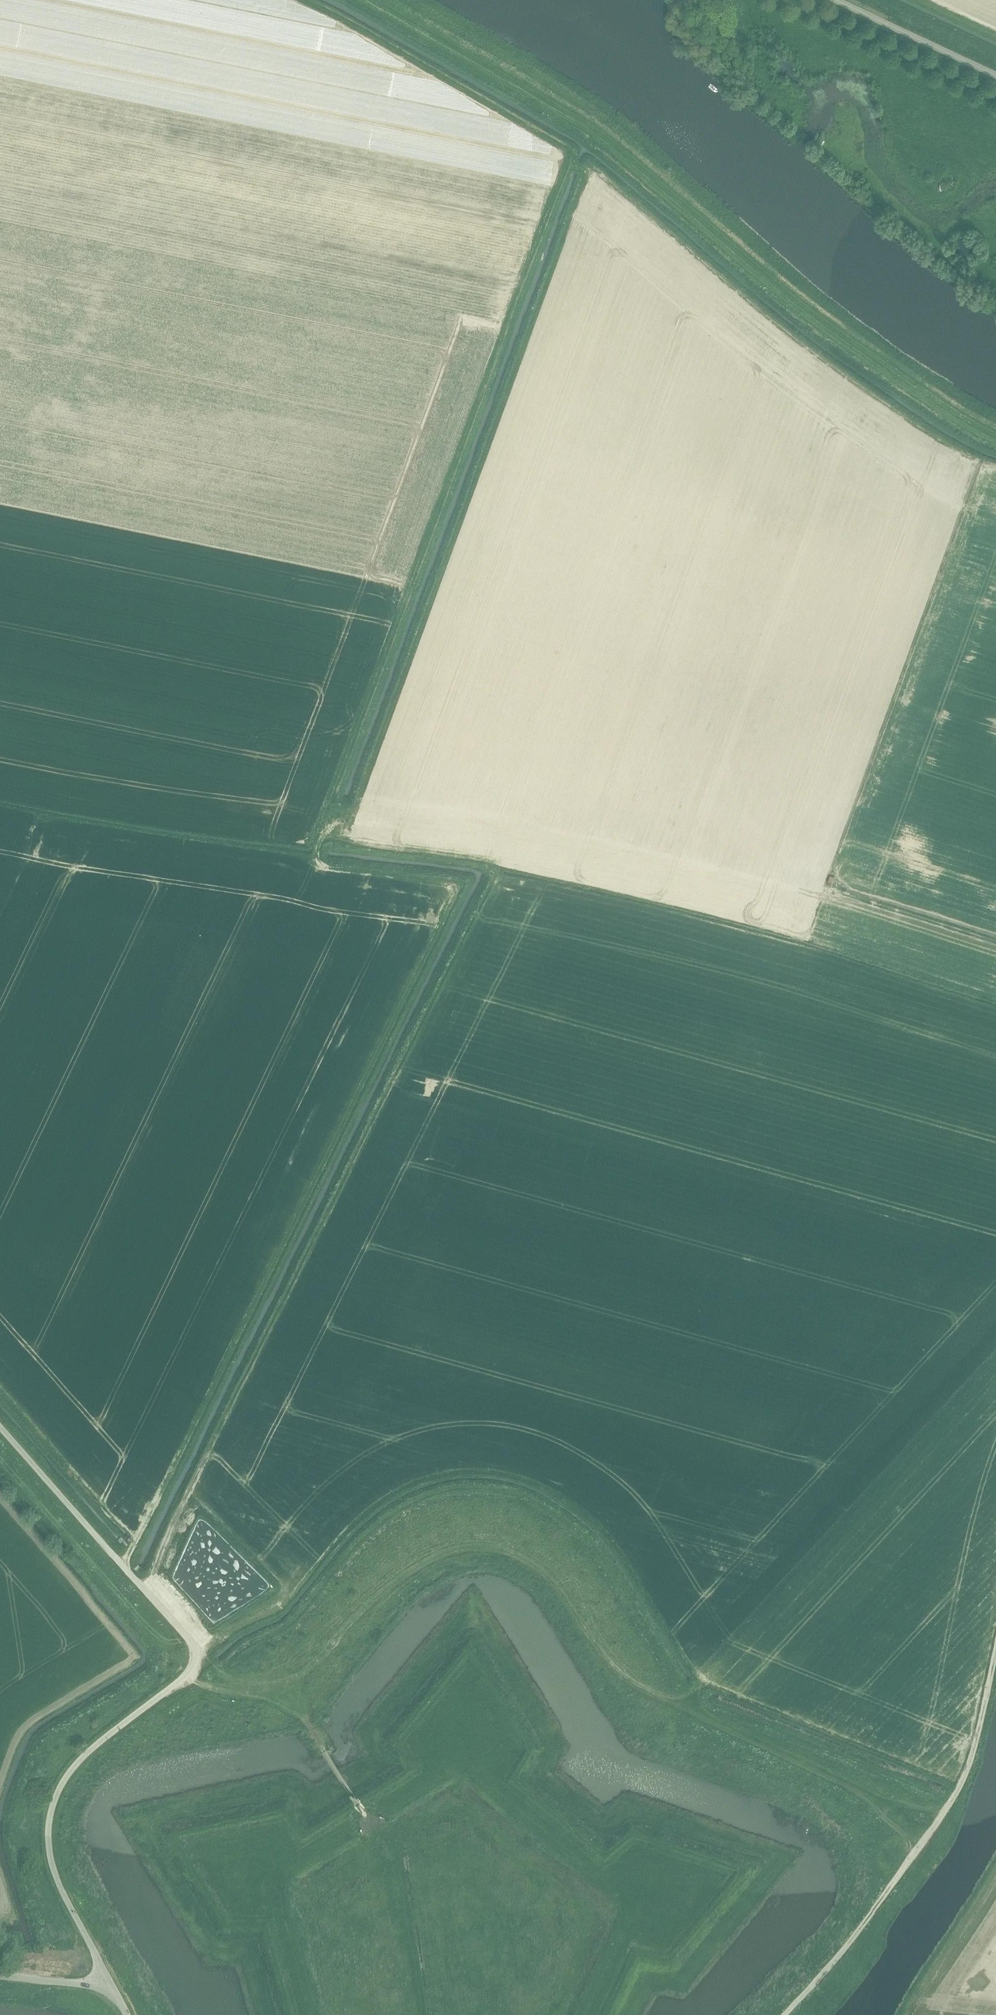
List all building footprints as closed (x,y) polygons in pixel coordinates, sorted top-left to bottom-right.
[(310,1565),(306,1572),(311,1575),(315,1569),(310,1565)] [(201,1585),(204,1592),(214,1589),(212,1581),(201,1585)] [(170,1587),(175,1594),(180,1591),(175,1584),(170,1587)] [(246,1584),(236,1587),(238,1595),(248,1593),(246,1584)] [(272,1609),(285,1602),(282,1597),(269,1604),(272,1609)]
